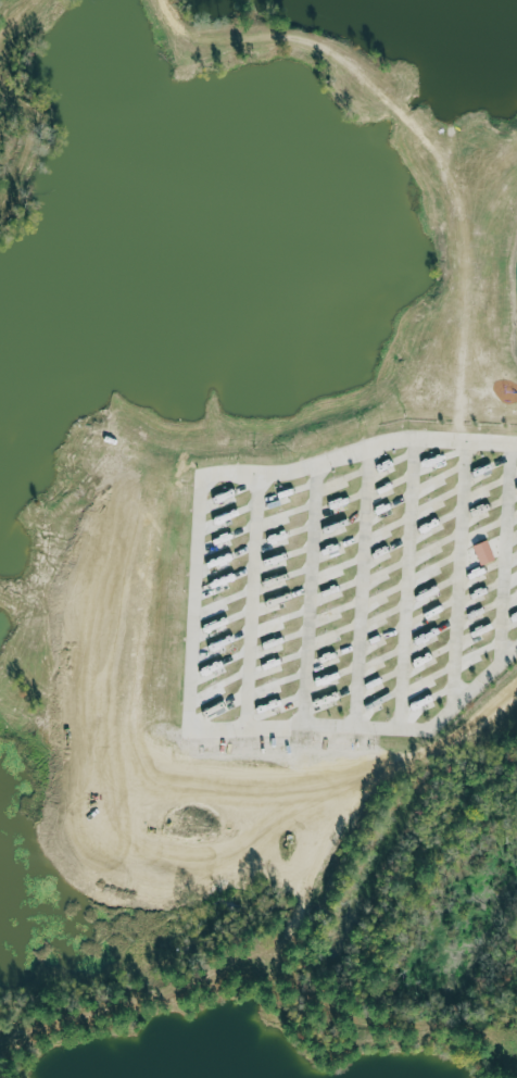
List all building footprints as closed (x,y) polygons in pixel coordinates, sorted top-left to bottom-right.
[(483,565),(498,560),(490,540),(476,545),(483,565)]
